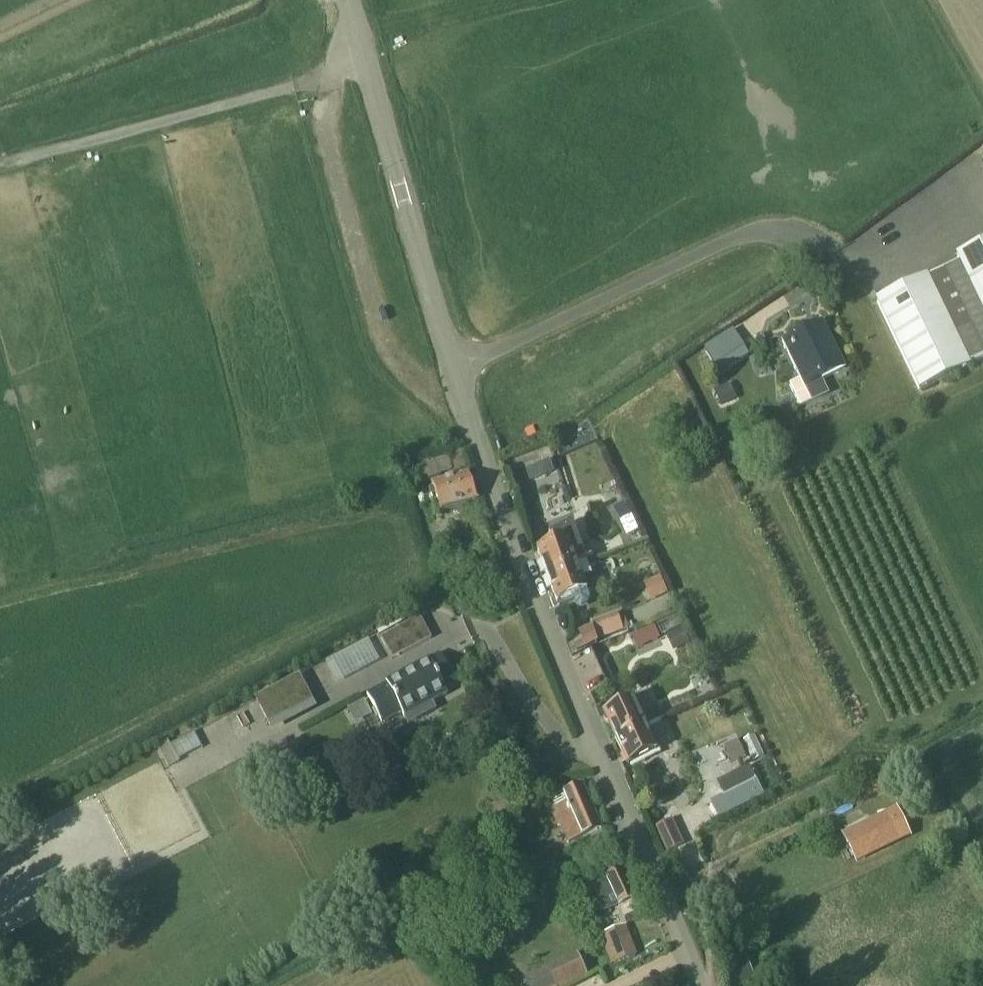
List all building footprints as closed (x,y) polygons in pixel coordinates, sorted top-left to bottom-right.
[(956,257),(959,262),(876,302),(918,389),(982,357),(982,244),(956,257)] [(844,366),(822,320),(784,338),(802,376),(790,381),(800,403),(826,392),(819,378),(844,366)] [(732,330),(702,350),(714,368),(719,375),(748,356),(743,348),(732,330)] [(728,383),(713,390),(720,407),(736,400),(728,383)] [(532,466),(524,470),(528,482),(537,478),(532,466)] [(475,501),(467,477),(431,489),(440,513),(475,501)] [(626,508),(616,513),(629,538),(639,533),(626,508)] [(583,561),(570,525),(564,527),(553,533),(556,542),(536,550),(546,576),(576,565),(576,564),(583,561)] [(546,576),(545,576),(555,602),(573,596),(576,606),(577,607),(579,608),(581,608),(585,608),(587,607),(588,604),(589,602),(589,600),(576,565),(546,576)] [(660,576),(643,584),(651,601),(668,594),(660,576)] [(596,642),(628,630),(623,616),(577,633),(580,642),(573,645),(575,652),(597,644),(596,642)] [(430,639),(419,618),(390,633),(401,654),(430,639)] [(667,637),(674,652),(676,651),(689,645),(683,630),(667,637)] [(689,645),(676,651),(682,663),(695,657),(689,645)] [(451,679),(439,655),(385,683),(387,685),(366,696),(381,724),(400,713),(403,718),(447,695),(441,685),(451,679)] [(254,699),(271,733),(316,709),(298,676),(254,699)] [(644,728),(631,700),(602,713),(614,741),(644,728)] [(656,756),(644,728),(614,741),(626,769),(656,756)] [(725,748),(734,765),(747,759),(738,742),(725,748)] [(720,795),(707,802),(715,818),(731,810),(762,794),(754,779),(748,766),(717,782),(714,783),(720,795)] [(601,830),(583,786),(549,801),(556,816),(553,817),(557,828),(561,827),(568,844),(601,830)] [(857,855),(898,830),(890,815),(848,840),(857,855)] [(665,854),(683,845),(671,819),(653,828),(665,854)] [(636,899),(622,869),(591,883),(600,901),(596,903),(600,910),(604,908),(606,913),(636,899)] [(612,913),(601,917),(607,933),(618,929),(612,913)] [(607,933),(598,937),(600,940),(610,966),(636,956),(624,926),(618,929),(607,933)] [(741,949),(729,954),(736,971),(725,976),(729,985),(749,985),(755,984),(741,949)] [(528,985),(564,985),(589,974),(578,951),(524,978),(528,985)]
